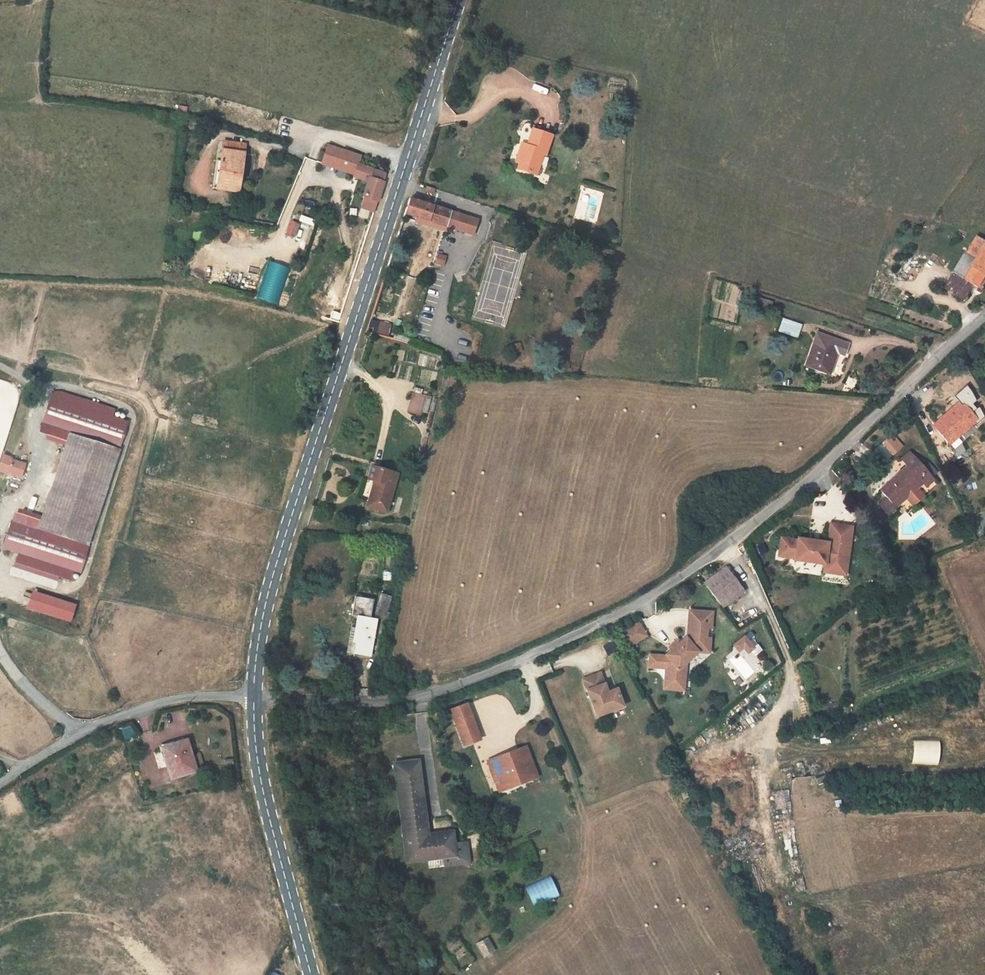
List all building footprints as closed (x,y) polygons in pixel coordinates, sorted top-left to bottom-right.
[(545,155),(552,136),(533,129),(527,146),(526,150),(524,149),(519,163),(517,168),(536,175),(543,154),(545,155)] [(223,142),(218,183),(240,186),(245,145),(223,142)] [(526,150),(527,146),(521,144),(516,162),(519,163),(524,149),(526,150)] [(321,164),(336,168),(342,151),(327,146),(321,164)] [(360,156),(342,151),(336,168),(354,174),(357,164),(360,156)] [(371,208),(371,211),(374,212),(386,174),(357,164),(354,174),(353,177),(368,181),(363,196),(364,196),(361,205),(371,208)] [(218,183),(217,189),(239,192),(240,186),(218,183)] [(446,226),(451,212),(409,198),(405,213),(446,226)] [(451,212),(446,226),(473,235),(477,220),(451,212)] [(984,274),(984,241),(976,236),(966,252),(965,252),(952,272),(953,272),(944,287),(965,300),(973,285),(977,287),(984,274)] [(280,304),(292,269),(269,261),(257,297),(280,304)] [(770,310),(772,303),(755,297),(753,304),(770,310)] [(784,333),(797,338),(802,324),(788,320),(784,333)] [(390,326),(381,323),(378,333),(387,336),(390,326)] [(844,355),(848,344),(817,333),(806,366),(830,374),(838,352),(844,355)] [(408,411),(421,415),(426,395),(414,391),(408,411)] [(44,423),(120,448),(128,423),(113,418),(116,411),(60,392),(54,393),(44,423)] [(975,419),(959,402),(933,426),(949,443),(975,419)] [(71,434),(39,529),(89,546),(120,450),(71,434)] [(891,436),(885,442),(894,452),(900,447),(891,436)] [(922,469),(908,453),(900,460),(905,466),(889,481),(892,485),(887,489),(884,485),(878,490),(885,499),(894,508),(904,499),(916,489),(921,484),(923,487),(932,480),(930,478),(922,469)] [(2,471),(10,474),(10,473),(14,461),(6,458),(2,471)] [(22,477),(26,465),(14,461),(10,473),(22,477)] [(930,478),(936,473),(928,465),(922,469),(930,478)] [(379,471),(377,481),(392,486),(395,476),(379,471)] [(367,507),(387,512),(394,486),(392,486),(377,481),(375,481),(367,507)] [(889,481),(884,485),(887,489),(892,485),(889,481)] [(922,497),(916,489),(904,499),(911,506),(922,497)] [(894,508),(885,499),(878,505),(886,515),(888,519),(895,510),(894,508)] [(886,515),(878,505),(870,512),(875,524),(886,515)] [(13,523),(5,548),(81,572),(89,548),(13,523)] [(845,557),(849,529),(827,526),(824,545),(794,541),(794,542),(778,540),(775,559),(792,561),(791,563),(821,567),(829,568),(831,555),(845,557)] [(842,577),(845,557),(831,555),(829,568),(821,567),(820,574),(842,577)] [(722,568),(701,585),(720,610),(741,594),(722,568)] [(77,605),(36,592),(31,609),(72,622),(77,605)] [(375,617),(385,620),(392,596),(381,593),(375,617)] [(683,666),(695,655),(706,656),(707,641),(703,641),(704,631),(708,632),(709,615),(689,614),(688,630),(685,629),(684,642),(683,641),(663,658),(664,660),(655,659),(653,671),(663,672),(662,683),(674,684),(675,673),(683,666)] [(370,656),(376,619),(359,616),(357,628),(354,642),(357,642),(355,653),(370,656)] [(636,626),(625,632),(633,645),(644,639),(636,626)] [(625,632),(618,636),(626,649),(633,645),(625,632)] [(742,639),(736,644),(738,647),(744,642),(742,639)] [(738,647),(736,644),(731,648),(736,654),(741,650),(745,656),(751,651),(744,642),(738,647)] [(653,671),(655,659),(647,658),(645,671),(653,671)] [(682,685),(683,666),(675,673),(674,684),(682,685)] [(620,710),(614,693),(605,696),(597,677),(580,684),(594,720),(620,710)] [(681,694),(682,685),(674,684),(662,683),(661,692),(681,694)] [(479,739),(466,704),(449,710),(462,746),(479,739)] [(179,732),(158,737),(165,768),(186,762),(179,732)] [(912,739),(911,763),(938,764),(939,740),(912,739)] [(534,774),(526,751),(518,754),(527,777),(534,774)] [(518,754),(488,765),(497,788),(527,777),(518,754)] [(417,761),(393,765),(406,863),(456,856),(452,832),(428,835),(417,761)] [(550,875),(524,885),(532,905),(558,895),(550,875)] [(475,943),(483,956),(494,950),(487,937),(475,943)]
